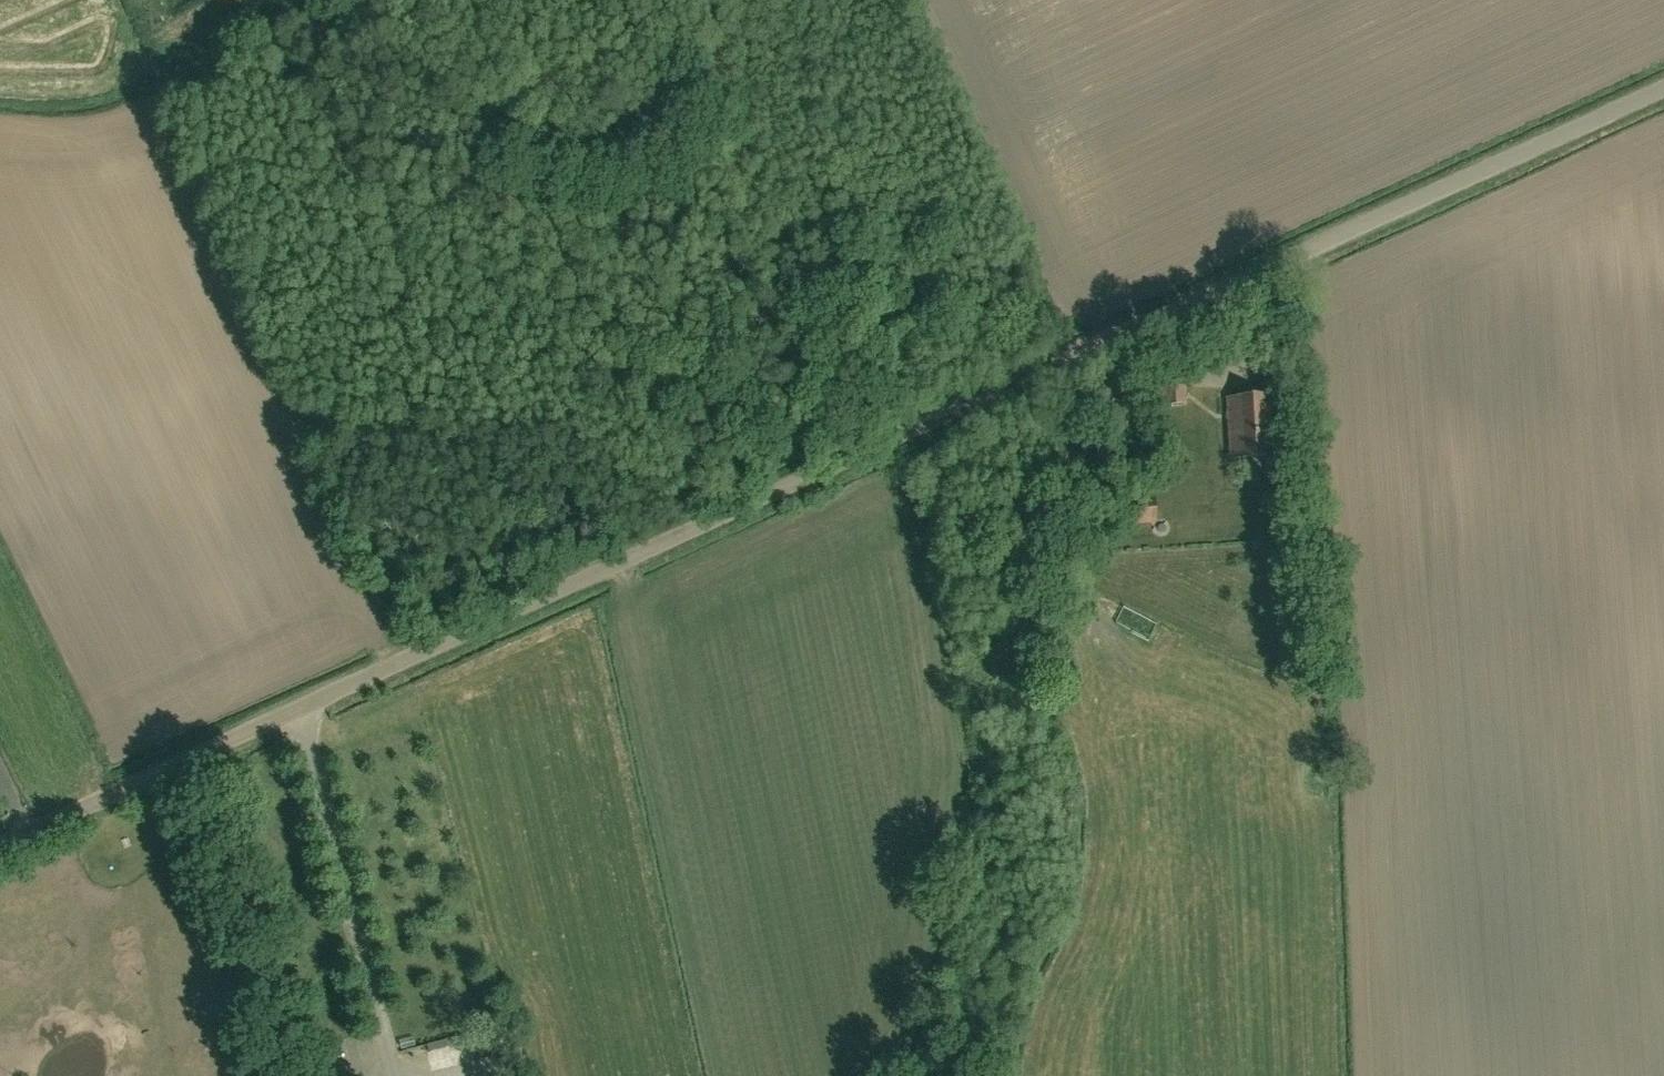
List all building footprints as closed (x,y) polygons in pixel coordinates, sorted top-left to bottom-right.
[(1158,404),(1187,402),(1183,361),(1155,363),(1158,404)] [(1262,397),(1227,399),(1231,456),(1279,453),(1275,382),(1261,383),(1262,397)] [(1161,509),(1130,511),(1131,526),(1162,524),(1161,509)]
